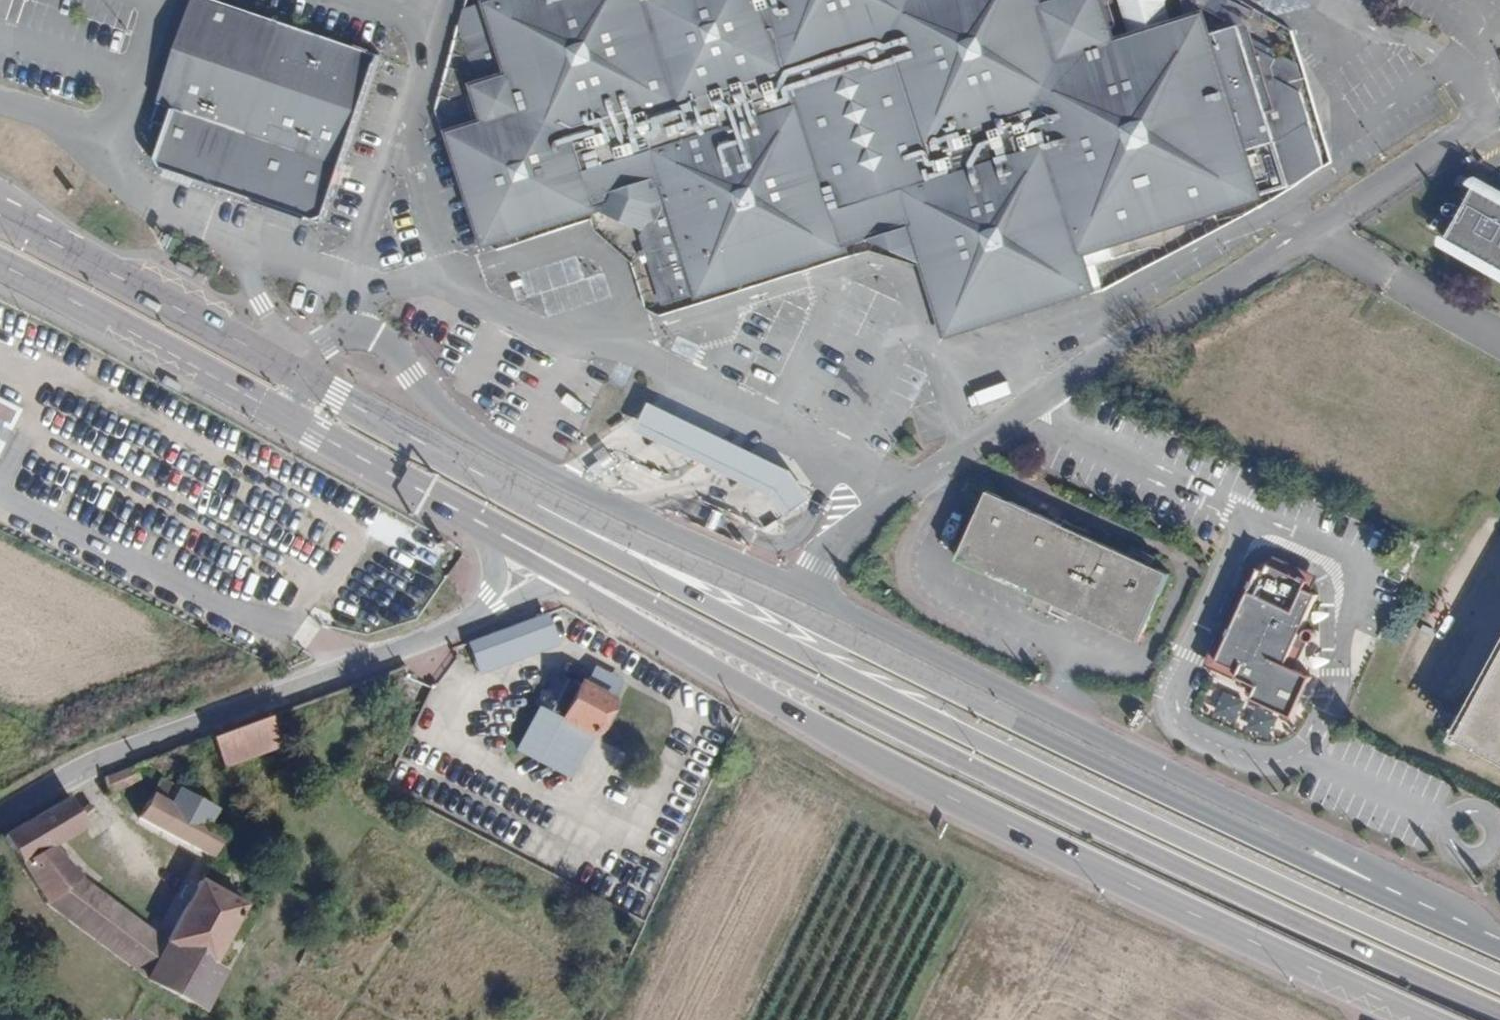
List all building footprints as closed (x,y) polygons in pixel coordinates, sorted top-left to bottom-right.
[(381,56),(214,0),(194,0),(153,122),(170,128),(159,157),(164,168),(319,221),(327,216),(381,56)] [(1111,35),(1106,17),(1100,0),(1065,0),(1042,7),(1040,0),(504,0),(490,5),(497,27),(464,38),(479,86),(475,87),(486,123),(452,135),(486,243),(594,209),(591,200),(615,193),(614,186),(660,171),(662,179),(670,204),(657,208),(660,221),(648,224),(643,230),(643,237),(665,304),(842,249),(842,246),(839,240),(859,233),(861,239),(911,224),(946,334),(1092,288),(1082,253),(1258,197),(1246,155),(1270,148),(1314,119),(1307,94),(1300,90),(1275,77),(1271,67),(1276,58),(1273,50),(1226,24),(1216,28),(1199,19),(1114,45),(1111,35)] [(1106,17),(1111,35),(1138,26),(1133,8),(1106,17)] [(1284,57),(1276,58),(1271,67),(1275,77),(1300,90),(1305,83),(1299,64),(1284,57)] [(614,186),(615,193),(662,179),(660,171),(614,186)] [(1462,189),(1467,180),(1458,175),(1453,185),(1462,189)] [(591,200),(594,209),(643,230),(648,224),(660,221),(657,208),(670,204),(662,179),(615,193),(591,200)] [(1477,186),(1463,210),(1456,222),(1452,230),(1499,257),(1499,199),(1477,186)] [(1441,214),(1456,222),(1463,210),(1448,203),(1441,214)] [(1499,272),(1499,257),(1452,230),(1445,241),(1499,272)] [(842,246),(861,239),(859,233),(839,240),(842,246)] [(0,401),(0,428),(6,431),(17,409),(0,401)] [(959,559),(1034,594),(1064,608),(1139,642),(1170,574),(990,492),(959,559)] [(742,544),(752,521),(707,501),(697,524),(742,544)] [(1291,717),(1309,677),(1282,664),(1315,594),(1302,588),(1306,580),(1297,577),(1294,583),(1286,580),(1286,571),(1268,564),(1265,569),(1260,567),(1215,659),(1236,669),(1234,674),(1255,685),(1250,699),(1291,717)] [(1064,608),(1034,594),(1028,608),(1058,622),(1064,608)] [(555,645),(543,613),(464,642),(476,674),(555,645)] [(1316,640),(1317,637),(1316,633),(1315,630),(1313,628),(1310,627),(1306,627),(1303,628),(1301,630),(1299,633),(1299,636),(1300,639),(1302,642),(1304,644),(1308,644),(1311,644),(1314,642),(1316,640)] [(1470,719),(1457,712),(1448,729),(1461,736),(1460,740),(1499,762),(1499,664),(1470,719)] [(590,667),(581,684),(608,698),(617,681),(590,667)] [(590,735),(608,698),(581,684),(572,679),(553,717),(590,735)] [(570,779),(590,735),(553,717),(534,706),(512,750),(570,779)] [(273,752),(262,721),(207,743),(224,772),(273,752)] [(132,764),(99,778),(106,794),(138,782),(132,764)] [(163,804),(146,794),(132,820),(210,860),(223,836),(207,826),(215,811),(172,788),(163,804)] [(0,838),(0,841),(53,912),(143,976),(141,979),(202,1010),(219,972),(209,964),(238,906),(192,879),(157,935),(79,877),(54,851),(87,825),(67,796),(0,838)]
